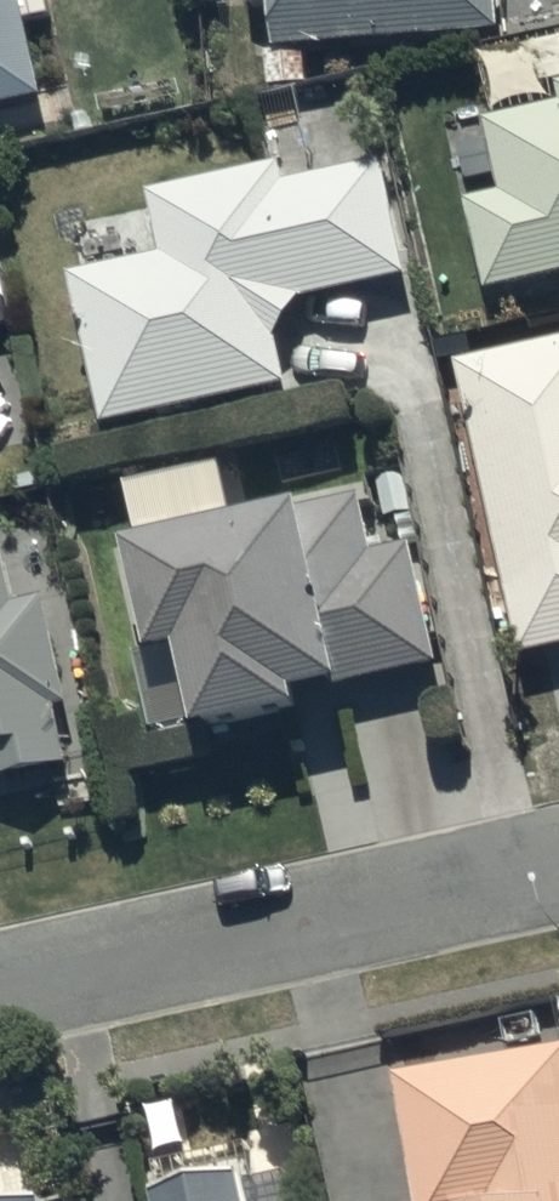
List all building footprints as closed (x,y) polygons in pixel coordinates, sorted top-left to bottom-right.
[(43,96),(29,26),(54,20),(50,0),(0,0),(0,106),(43,96)] [(240,3),(265,2),(268,52),(497,36),(495,0),(240,0),(240,3)] [(485,285),(558,270),(558,109),(486,123),(500,193),(468,200),(485,285)] [(62,276),(95,422),(289,386),(280,333),(295,305),(405,280),(378,162),(282,184),(278,166),(149,196),(162,253),(62,276)] [(447,365),(517,657),(558,647),(558,339),(447,365)] [(355,495),(113,551),(138,659),(173,650),(192,734),(288,712),(286,700),(435,665),(408,548),(369,558),(355,495)] [(66,759),(53,702),(65,700),(40,591),(14,596),(0,537),(0,774),(66,759)] [(392,1076),(389,1076),(410,1200),(558,1200),(558,1048),(392,1076)] [(242,1184),(155,1200),(245,1200),(242,1184)]
